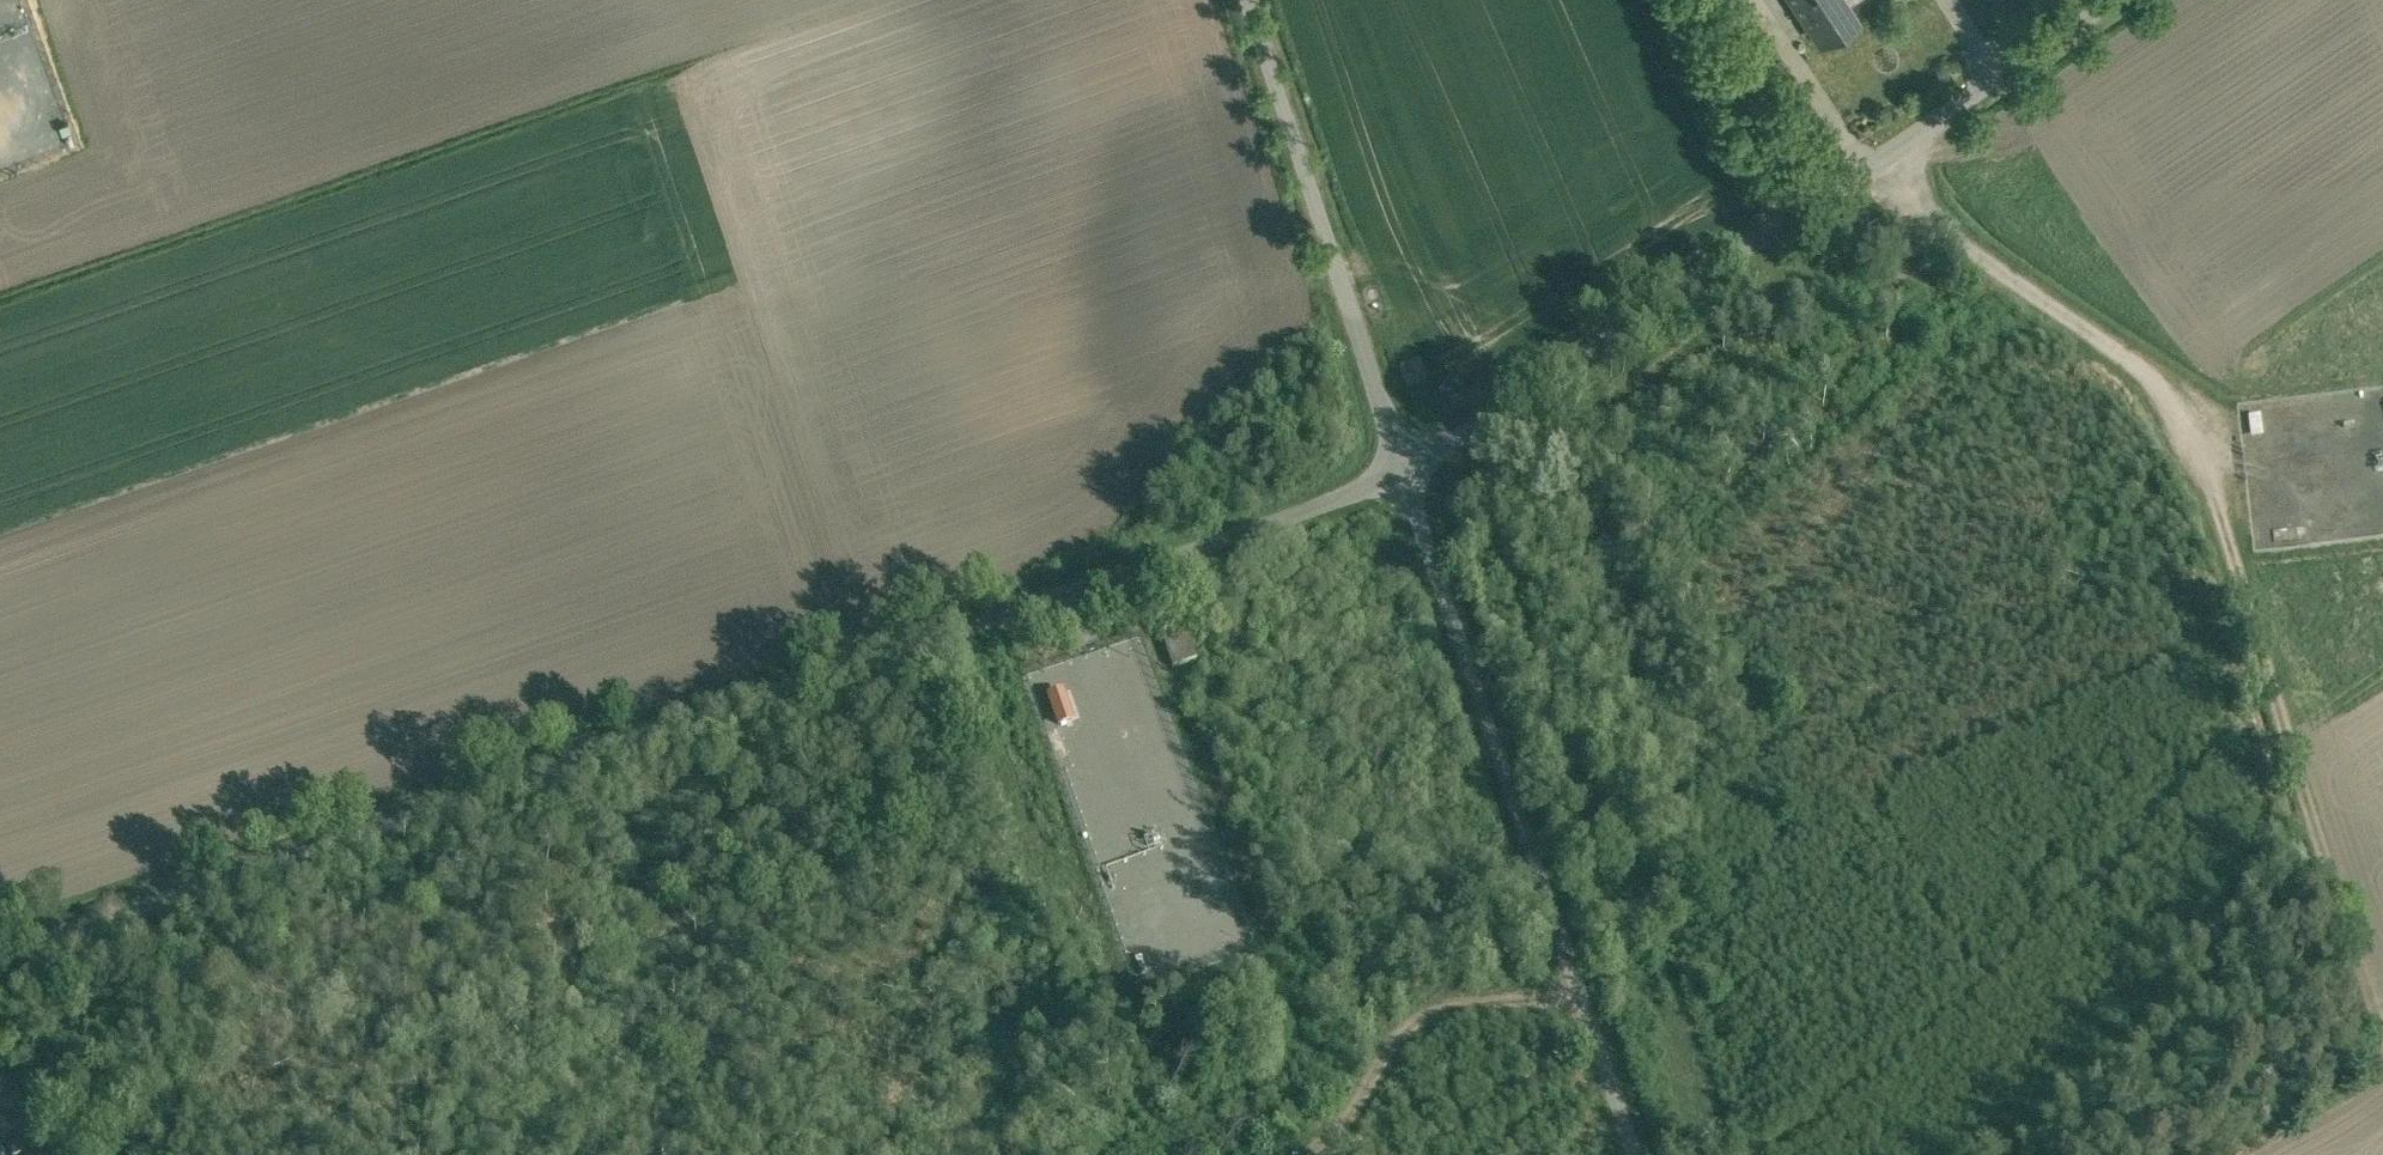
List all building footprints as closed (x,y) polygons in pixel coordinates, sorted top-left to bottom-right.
[(1820,53),(1863,27),(1847,0),(1788,0),(1820,53)] [(1053,726),(1072,719),(1060,686),(1042,693),(1053,726)]
